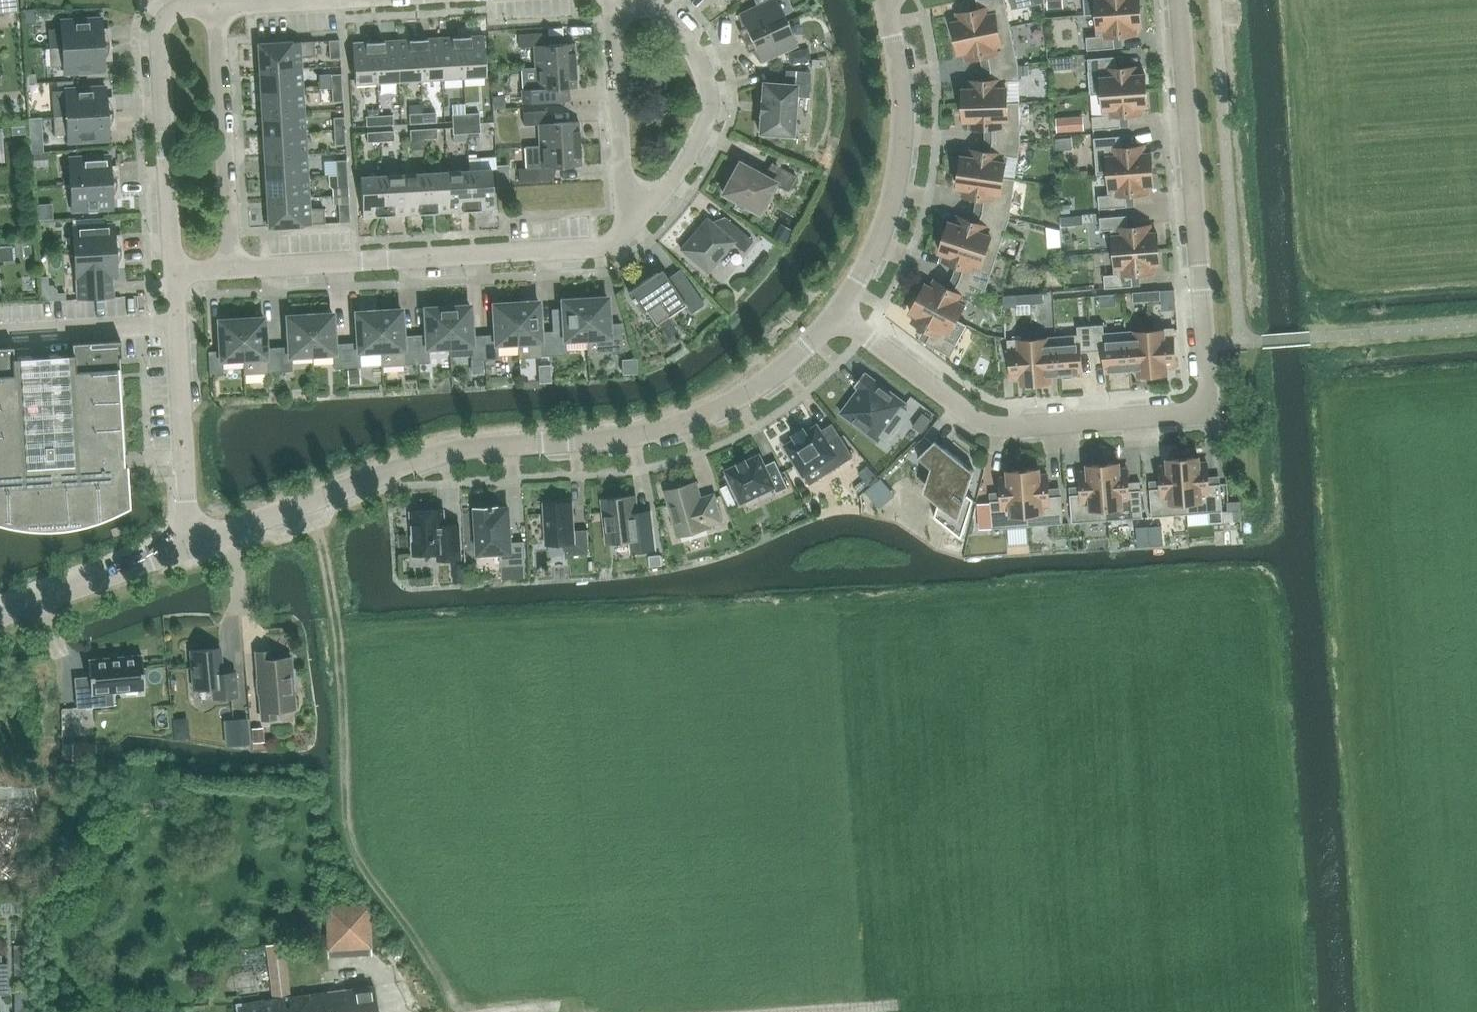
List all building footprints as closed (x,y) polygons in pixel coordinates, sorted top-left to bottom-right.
[(18,11),(17,0),(0,0),(0,13),(18,11)] [(786,22),(776,0),(770,0),(738,14),(744,27),(738,30),(743,41),(786,22)] [(1010,27),(1005,0),(976,0),(978,9),(957,14),(958,21),(952,23),(956,38),(1010,27)] [(1085,15),(1096,14),(1140,10),(1140,0),(1083,0),(1085,15)] [(1098,36),(1086,37),(1087,50),(1115,48),(1114,36),(1136,34),(1135,27),(1142,26),(1140,10),(1096,14),(1098,36)] [(61,20),(62,30),(47,31),(48,48),(110,44),(109,32),(102,32),(101,18),(61,20)] [(786,22),(743,41),(748,53),(754,50),(760,63),(797,46),(786,22)] [(991,68),(1018,65),(1010,27),(956,38),(959,54),(965,53),(967,60),(988,56),(991,68)] [(543,33),(518,35),(519,48),(533,47),(535,68),(575,66),(574,44),(544,45),(543,33)] [(483,36),(461,37),(463,77),(485,76),(483,36)] [(461,37),(440,38),(442,79),(463,77),(461,37)] [(440,38),(418,40),(421,80),(442,79),(440,38)] [(339,40),(328,41),(330,59),(341,59),(339,40)] [(418,40),(397,41),(399,81),(421,80),(418,40)] [(260,61),(260,71),(300,69),(300,58),(315,56),(314,41),(259,45),(259,46),(256,46),(257,62),(260,61)] [(397,41),(375,42),(377,82),(399,81),(397,41)] [(355,84),(377,82),(375,42),(352,43),(355,84)] [(111,57),(110,44),(48,48),(49,69),(64,68),(64,74),(105,71),(104,57),(111,57)] [(1054,47),(1054,59),(1077,58),(1077,46),(1054,47)] [(1116,56),(1088,58),(1090,94),(1102,93),(1146,90),(1145,74),(1139,75),(1139,67),(1117,68),(1116,56)] [(964,105),(1020,103),(1008,103),(1007,82),(1019,81),(1018,65),(991,68),(991,80),(969,81),(969,89),(963,89),(964,105)] [(536,89),(521,90),(522,103),(570,100),(569,88),(576,88),(575,66),(535,68),(536,89)] [(260,71),(261,92),(301,90),(300,69),(260,71)] [(759,102),(759,114),(760,114),(759,133),(792,135),(794,97),(808,97),(809,73),(785,71),(784,85),(762,83),(761,102),(759,102)] [(342,88),(341,74),(330,74),(331,88),(342,88)] [(55,116),(114,113),(113,101),(106,101),(105,87),(65,89),(65,92),(54,92),(55,116)] [(343,102),(342,88),(331,88),(332,102),(343,102)] [(261,92),(263,114),(303,112),(301,90),(261,92)] [(1104,115),(1092,116),(1093,130),(1121,128),(1120,116),(1142,114),(1141,106),(1147,106),(1146,90),(1102,93),(1104,115)] [(1191,119),(1200,119),(1199,99),(1191,99),(1191,119)] [(993,140),(1021,141),(1020,103),(964,105),(964,121),(970,121),(970,128),(992,128),(993,140)] [(1060,106),(1060,121),(1087,120),(1087,106),(1060,106)] [(540,146),(580,144),(578,122),(549,123),(549,111),(524,113),(524,126),(539,125),(540,146)] [(263,114),(264,136),(304,133),(303,112),(263,114)] [(114,113),(55,116),(56,134),(68,133),(68,142),(108,140),(108,126),(115,125),(114,113)] [(436,113),(423,114),(423,124),(436,123),(436,113)] [(478,113),(466,114),(466,123),(478,122),(478,113)] [(423,124),(423,114),(409,115),(409,125),(423,124)] [(466,123),(466,114),(451,115),(452,124),(466,123)] [(380,126),(379,116),(365,117),(366,127),(380,126)] [(392,116),(379,116),(380,126),(393,126),(392,116)] [(345,131),(344,117),(333,118),(334,132),(345,131)] [(479,133),(478,122),(466,123),(467,134),(479,133)] [(467,134),(466,123),(452,124),(452,135),(467,134)] [(424,139),(424,129),(409,130),(410,140),(424,139)] [(436,129),(424,129),(424,139),(437,139),(436,129)] [(346,145),(345,131),(334,132),(335,146),(346,145)] [(394,141),(393,131),(380,132),(381,142),(394,141)] [(381,142),(380,132),(366,133),(367,143),(381,142)] [(264,136),(265,157),(305,155),(304,133),(264,136)] [(1122,136),(1094,138),(1096,173),(1108,173),(1152,169),(1151,154),(1145,154),(1144,146),(1122,148),(1122,136)] [(1019,158),(1021,141),(993,140),(991,152),(969,149),(968,156),(962,156),(960,171),(1015,179),(1004,177),(1007,156),(1019,158)] [(580,144),(540,146),(542,167),(519,169),(520,182),(553,180),(552,168),(581,166),(580,144)] [(71,184),(118,182),(117,169),(110,170),(109,155),(69,158),(71,184)] [(265,157),(267,179),(307,176),(305,155),(265,157)] [(347,174),(346,160),(335,161),(336,175),(347,174)] [(787,192),(795,176),(771,163),(763,177),(739,164),(736,168),(733,166),(727,177),(730,179),(722,193),(757,213),(773,184),(787,192)] [(491,169),(469,171),(471,211),(493,210),(491,169)] [(1110,195),(1098,196),(1099,209),(1127,207),(1126,195),(1148,194),(1147,186),(1153,185),(1152,169),(1108,173),(1110,195)] [(469,171),(447,172),(450,212),(471,211),(469,171)] [(1010,218),(1015,179),(960,171),(958,187),(964,188),(963,196),(984,199),(982,211),(1010,218)] [(447,172),(426,173),(428,213),(450,212),(447,172)] [(426,173),(404,174),(407,215),(428,213),(426,173)] [(331,197),(349,196),(347,174),(336,175),(337,189),(331,189),(331,197)] [(404,174),(383,176),(385,216),(407,215),(404,174)] [(267,179),(268,200),(308,198),(307,176),(267,179)] [(362,217),(385,216),(383,176),(360,177),(362,217)] [(118,182),(71,184),(72,211),(113,209),(112,194),(119,194),(118,182)] [(350,222),(349,196),(331,197),(331,204),(338,204),(339,223),(350,222)] [(308,208),(308,198),(268,200),(268,210),(266,210),(267,225),(269,225),(269,227),(324,223),(324,209),(308,208)] [(998,254),(1010,218),(982,211),(979,223),(958,216),(955,223),(949,222),(945,237),(998,254)] [(1114,252),(1158,249),(1157,233),(1151,234),(1150,226),(1128,227),(1128,215),(1100,217),(1101,231),(1113,230),(1114,252)] [(753,241),(725,218),(716,228),(706,219),(680,250),(708,273),(732,243),(743,252),(753,241)] [(75,253),(122,250),(121,238),(114,239),(113,224),(73,226),(75,253)] [(986,291),(998,254),(945,237),(940,252),(945,254),(943,261),(964,268),(960,280),(986,291)] [(13,260),(12,245),(0,246),(0,261),(13,260)] [(1158,249),(1114,252),(1116,274),(1104,275),(1105,289),(1133,287),(1132,275),(1154,273),(1153,265),(1159,265),(1158,249)] [(123,263),(122,250),(75,253),(77,299),(113,297),(112,277),(117,277),(116,263),(123,263)] [(52,262),(38,269),(48,290),(62,284),(52,262)] [(632,297),(630,298),(633,303),(635,302),(642,311),(644,309),(656,326),(685,306),(690,314),(704,305),(687,280),(674,289),(662,271),(658,274),(657,272),(628,292),(632,297)] [(1165,298),(1178,297),(1178,278),(1164,279),(1165,298)] [(978,305),(986,291),(960,280),(954,291),(934,280),(931,287),(926,284),(918,298),(957,319),(967,299),(978,305)] [(1046,291),(1046,283),(1021,282),(1021,291),(1046,291)] [(1146,291),(1147,301),(1161,300),(1160,290),(1146,291)] [(1133,302),(1147,301),(1146,291),(1133,292),(1133,302)] [(1043,293),(1030,294),(1030,303),(1044,302),(1043,293)] [(1030,294),(1016,295),(1017,304),(1030,303),(1030,294)] [(584,299),(587,353),(622,351),(620,323),(609,324),(607,297),(584,299)] [(946,339),(957,319),(918,298),(910,312),(916,315),(912,322),(932,332),(926,343),(951,356),(957,344),(946,339)] [(586,339),(587,353),(584,299),(562,300),(563,331),(552,332),(553,355),(566,355),(566,340),(586,339)] [(553,355),(552,332),(540,332),(538,302),(516,303),(518,357),(553,355)] [(517,343),(518,357),(516,303),(493,304),(495,335),(483,336),(485,359),(498,359),(497,344),(517,343)] [(485,359),(483,336),(472,336),(470,306),(447,307),(449,347),(471,346),(471,360),(485,359)] [(428,348),(449,347),(447,307),(424,308),(426,339),(415,340),(416,363),(429,363),(428,348)] [(416,363),(415,340),(403,340),(401,310),(378,311),(381,365),(416,363)] [(380,351),(381,365),(378,311),(356,312),(357,343),(346,344),(347,367),(360,367),(359,352),(380,351)] [(347,367),(346,344),(334,344),(332,314),(310,315),(312,355),(333,353),(334,368),(347,367)] [(291,356),(312,355),(310,315),(287,316),(289,347),(277,348),(279,371),(292,371),(291,356)] [(279,371),(277,348),(266,348),(264,318),(241,319),(244,373),(279,371)] [(243,359),(244,373),(241,319),(218,320),(220,351),(208,352),(210,375),(223,375),(222,360),(243,359)] [(1129,370),(1126,332),(1104,334),(1103,324),(1090,325),(1092,351),(1104,350),(1106,372),(1129,370)] [(1080,352),(1092,351),(1090,325),(1077,326),(1077,336),(1055,338),(1058,376),(1082,374),(1080,352)] [(1149,331),(1153,375),(1167,373),(1166,367),(1176,367),(1173,329),(1149,331)] [(1138,376),(1153,375),(1149,331),(1126,332),(1129,370),(1138,369),(1138,376)] [(1050,376),(1058,376),(1055,338),(1032,339),(1036,383),(1050,382),(1050,376)] [(1021,384),(1036,383),(1032,339),(1009,341),(1012,379),(1021,378),(1021,384)] [(129,505),(128,496),(127,484),(126,469),(128,469),(127,452),(125,452),(120,357),(122,357),(121,340),(72,343),(73,354),(14,358),(13,347),(0,347),(0,527),(9,530),(18,531),(27,532),(36,532),(45,530),(54,528),(129,505)] [(983,357),(978,370),(1003,380),(1008,367),(983,357)] [(906,403),(865,373),(864,372),(855,385),(859,389),(841,413),(878,440),(881,437),(886,440),(901,420),(896,417),(906,403)] [(794,436),(795,438),(784,446),(804,476),(821,465),(826,473),(853,457),(832,424),(821,431),(817,425),(806,432),(804,429),(804,428),(802,429),(794,434),(793,435),(794,436)] [(935,440),(918,457),(946,479),(934,516),(962,537),(973,499),(967,494),(974,471),(935,440)] [(871,472),(881,464),(873,453),(863,460),(871,472)] [(775,460),(765,465),(760,454),(747,460),(747,459),(745,460),(738,463),(738,464),(726,470),(741,503),(774,487),(777,493),(788,487),(775,460)] [(1183,458),(1187,514),(1223,512),(1220,484),(1209,484),(1207,463),(1199,463),(1199,457),(1183,458)] [(1151,517),(1187,514),(1183,458),(1167,459),(1167,465),(1160,466),(1161,488),(1149,489),(1151,517)] [(1103,464),(1107,520),(1143,517),(1141,490),(1129,490),(1127,469),(1120,469),(1119,463),(1103,464)] [(1071,523),(1107,520),(1103,464),(1087,465),(1088,471),(1080,472),(1081,494),(1069,495),(1071,523)] [(1023,470),(1027,526),(1063,523),(1061,495),(1049,496),(1047,474),(1040,475),(1039,469),(1023,470)] [(992,529),(1027,526),(1023,470),(1007,471),(1008,477),(1000,478),(1002,500),(990,501),(992,529)] [(876,472),(865,484),(877,495),(889,483),(876,472)] [(696,482),(665,491),(678,536),(709,527),(708,525),(722,521),(714,494),(701,498),(696,482)] [(636,495),(602,499),(607,543),(639,539),(641,551),(655,549),(651,514),(638,515),(636,495)] [(544,503),(546,544),(565,543),(566,555),(589,554),(587,530),(574,530),(572,502),(544,503)] [(508,508),(496,509),(496,506),(477,507),(479,552),(500,551),(501,565),(525,564),(524,542),(510,542),(508,508)] [(411,511),(414,555),(438,553),(438,560),(461,559),(458,524),(444,524),(443,509),(411,511)] [(190,651),(194,689),(212,687),(213,698),(237,696),(235,672),(223,673),(220,648),(190,651)] [(256,653),(262,719),(276,718),(275,710),(295,708),(291,658),(271,659),(270,651),(256,653)] [(90,676),(75,678),(77,707),(94,706),(93,693),(113,691),(145,689),(142,655),(118,657),(118,656),(117,656),(117,657),(113,657),(111,657),(88,660),(90,676)] [(268,738),(268,719),(253,720),(253,738),(268,738)] [(249,746),(247,720),(222,722),(225,749),(249,746)] [(33,816),(33,786),(0,786),(0,853),(13,853),(12,816),(33,816)] [(316,860),(314,841),(305,842),(307,861),(316,860)] [(323,907),(326,958),(370,955),(368,904),(323,907)] [(264,947),(270,998),(286,996),(283,964),(287,963),(285,944),(264,947)] [(9,994),(8,963),(2,963),(2,956),(0,956),(0,994),(9,994)] [(15,997),(28,998),(28,978),(16,978),(15,997)] [(309,994),(238,1004),(239,1011),(376,1011),(372,986),(344,990),(343,981),(327,983),(328,992),(309,994)] [(430,1005),(425,996),(410,1004),(414,1011),(417,1011),(430,1005)]
